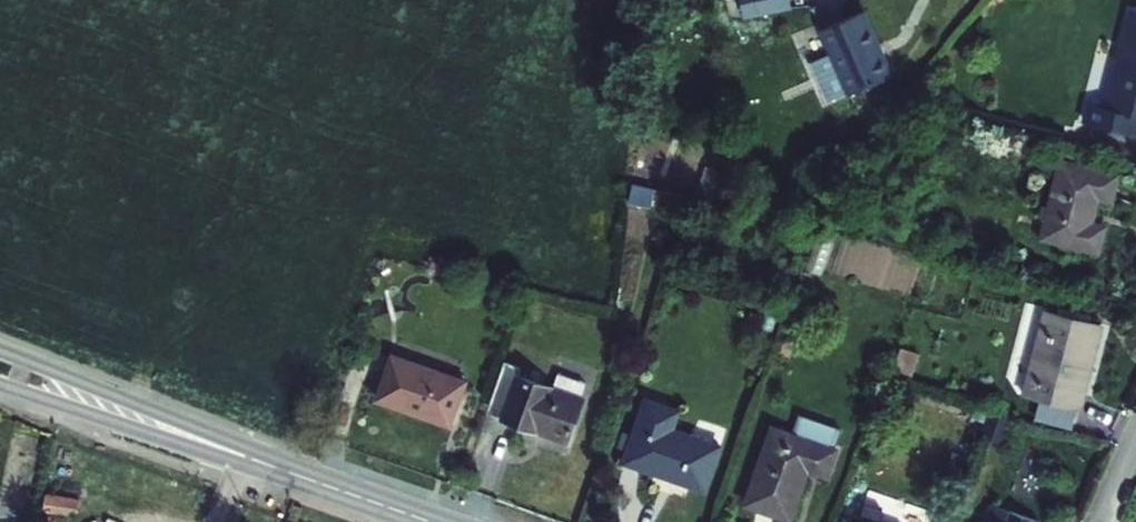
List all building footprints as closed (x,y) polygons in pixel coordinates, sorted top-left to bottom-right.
[(745,15),(789,6),(787,0),(741,0),(745,15)] [(891,74),(862,8),(819,28),(833,60),(813,70),(829,105),(891,74)] [(1132,15),(1102,111),(1081,103),(1074,128),(1124,144),(1132,122),(1135,123),(1135,16),(1132,15)] [(1097,206),(1104,186),(1049,169),(1025,242),(1080,258),(1089,234),(1076,229),(1085,201),(1097,206)] [(1061,413),(1086,327),(1032,312),(1007,398),(1061,413)] [(457,376),(388,350),(373,393),(442,417),(457,376)] [(581,390),(515,367),(500,412),(565,434),(581,390)] [(667,404),(635,393),(611,458),(688,485),(704,439),(660,423),(667,404)] [(826,444),(764,422),(736,501),(781,515),(799,465),(817,470),(826,444)] [(80,514),(84,498),(49,490),(45,506),(80,514)] [(856,501),(849,521),(877,521),(881,510),(856,501)] [(1030,519),(996,506),(988,521),(1029,521),(1030,519)]
